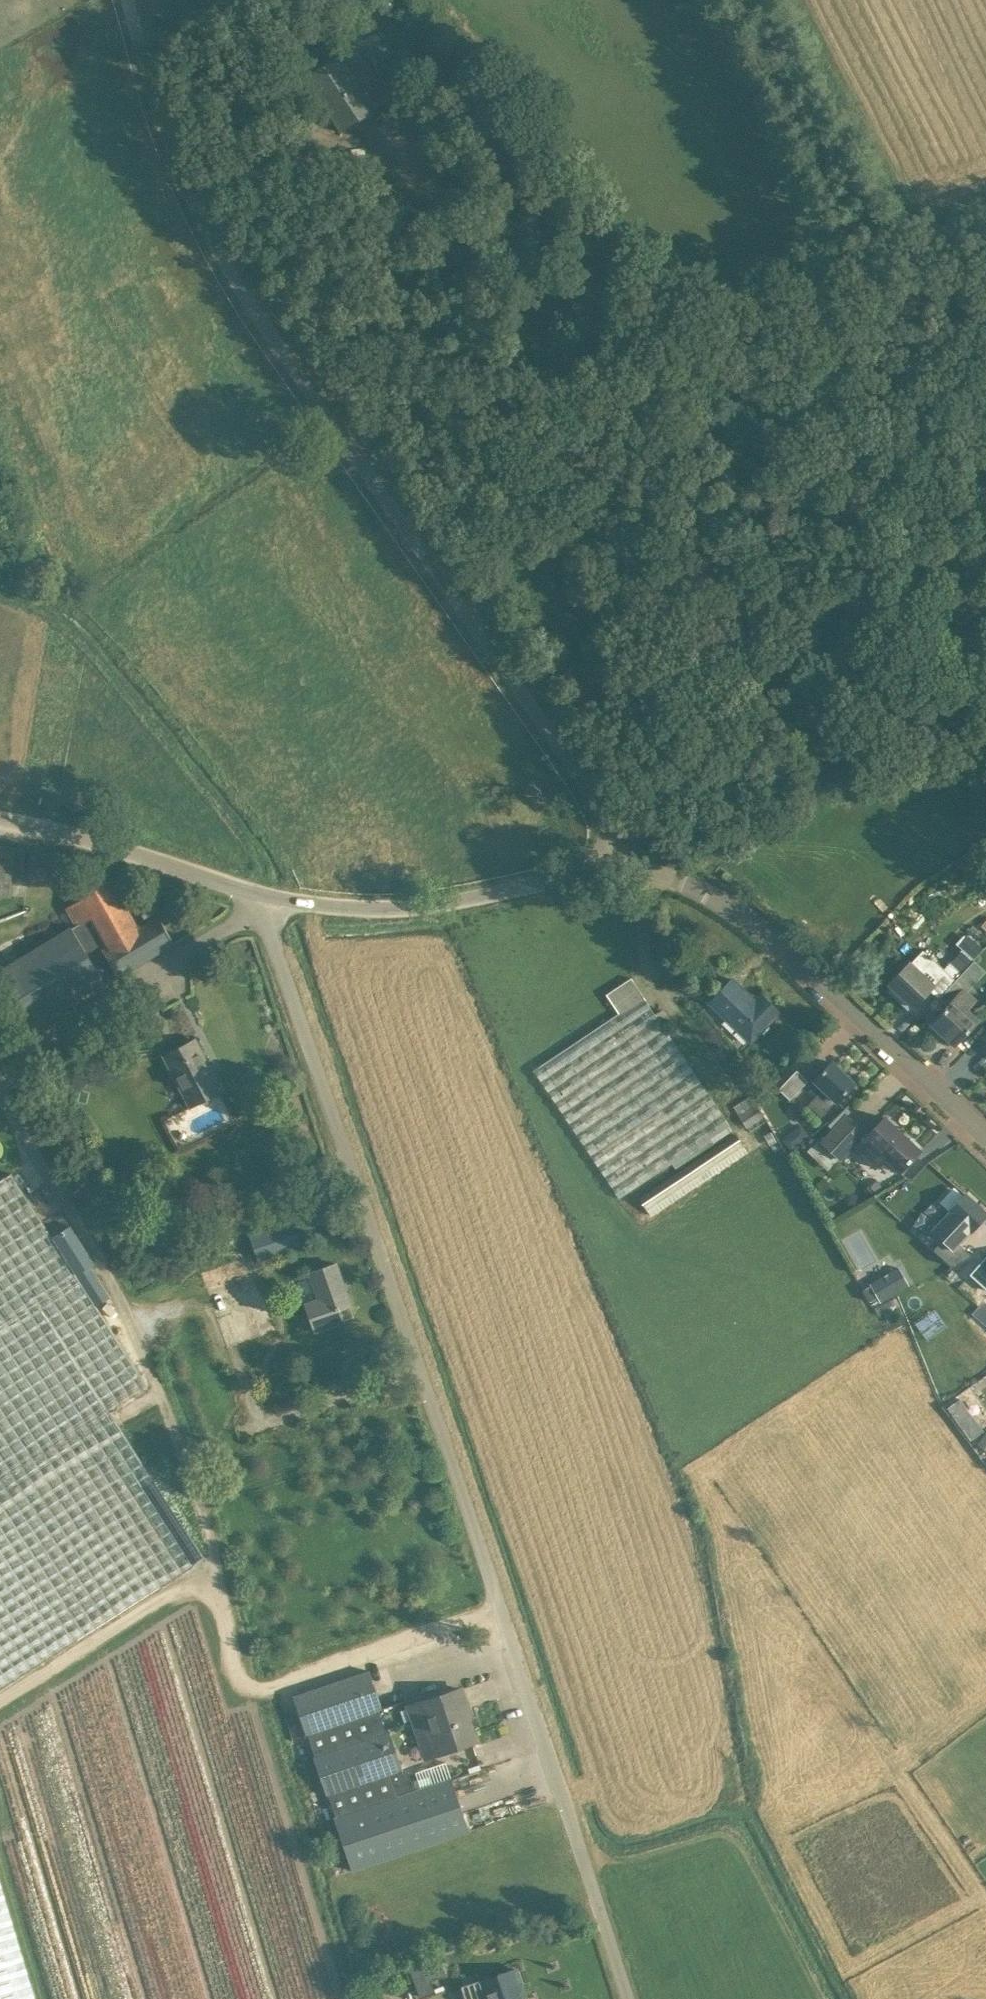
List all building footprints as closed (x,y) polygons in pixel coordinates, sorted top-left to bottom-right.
[(342,130),(377,107),(375,105),(382,101),(368,80),(375,75),(355,44),(340,54),(330,40),(282,71),(291,84),(305,75),(342,130)] [(9,897),(14,846),(0,844),(0,896),(9,897)] [(29,869),(52,870),(53,851),(30,849),(29,869)] [(106,983),(105,981),(118,973),(120,975),(175,942),(174,940),(173,941),(159,915),(138,926),(111,877),(78,896),(80,899),(67,906),(77,923),(0,970),(0,984),(28,1030),(106,983)] [(152,902),(139,909),(144,918),(157,911),(152,902)] [(943,969),(956,980),(962,973),(975,959),(962,948),(943,969)] [(910,963),(909,962),(889,983),(914,1006),(934,984),(922,972),(933,960),(922,950),(910,963)] [(955,1044),(961,1037),(978,1019),(966,1008),(982,991),(962,973),(956,980),(956,981),(940,999),(947,1005),(931,1022),(955,1044)] [(732,978),(709,1001),(750,1041),(780,1011),(766,998),(760,1005),(732,978)] [(647,1012),(535,1081),(616,1213),(728,1145),(647,1012)] [(195,1038),(165,1054),(192,1106),(221,1090),(195,1038)] [(814,1079),(823,1087),(808,1102),(822,1116),(854,1082),(832,1061),(814,1079)] [(779,1087),(790,1098),(808,1080),(797,1069),(779,1087)] [(747,1126),(764,1116),(756,1103),(754,1104),(749,1096),(734,1105),(747,1126)] [(885,1156),(901,1170),(920,1150),(917,1147),(919,1144),(912,1137),(909,1139),(883,1115),(866,1132),(848,1114),(822,1141),(824,1142),(830,1148),(840,1158),(854,1144),(876,1165),(885,1156)] [(206,1556),(110,1407),(146,1385),(95,1306),(110,1296),(91,1266),(96,1262),(71,1223),(51,1236),(11,1173),(0,1180),(0,1687),(206,1556)] [(965,1192),(950,1209),(951,1210),(932,1230),(952,1250),(971,1229),(971,1230),(985,1215),(985,1211),(965,1192)] [(259,1258),(304,1243),(296,1220),(251,1235),(259,1258)] [(971,1272),(985,1286),(985,1256),(971,1272)] [(297,1281),(314,1330),(343,1319),(339,1308),(350,1304),(336,1262),(311,1271),(313,1275),(297,1281)] [(870,1283),(871,1285),(877,1296),(880,1301),(909,1285),(899,1267),(870,1283)] [(871,1285),(863,1289),(869,1300),(877,1296),(871,1285)] [(937,1300),(956,1333),(980,1319),(961,1286),(937,1300)] [(960,1423),(972,1414),(960,1398),(948,1407),(960,1423)] [(978,1443),(985,1449),(985,1432),(978,1443)] [(335,1815),(354,1869),(470,1830),(452,1777),(432,1784),(424,1786),(397,1795),(389,1772),(401,1767),(388,1730),(386,1731),(378,1709),(381,1708),(368,1671),(293,1698),(305,1733),(307,1732),(316,1756),(313,1757),(326,1794),(329,1793),(337,1815),(335,1815)] [(424,1700),(408,1706),(413,1719),(419,1738),(425,1757),(475,1740),(465,1710),(468,1709),(461,1688),(424,1700)] [(0,1877),(0,1998),(37,1998),(0,1877)] [(445,1971),(440,1955),(426,1960),(431,1975),(445,1971)] [(522,1995),(525,1995),(517,1968),(462,1985),(467,1998),(524,1998),(522,1995)]
